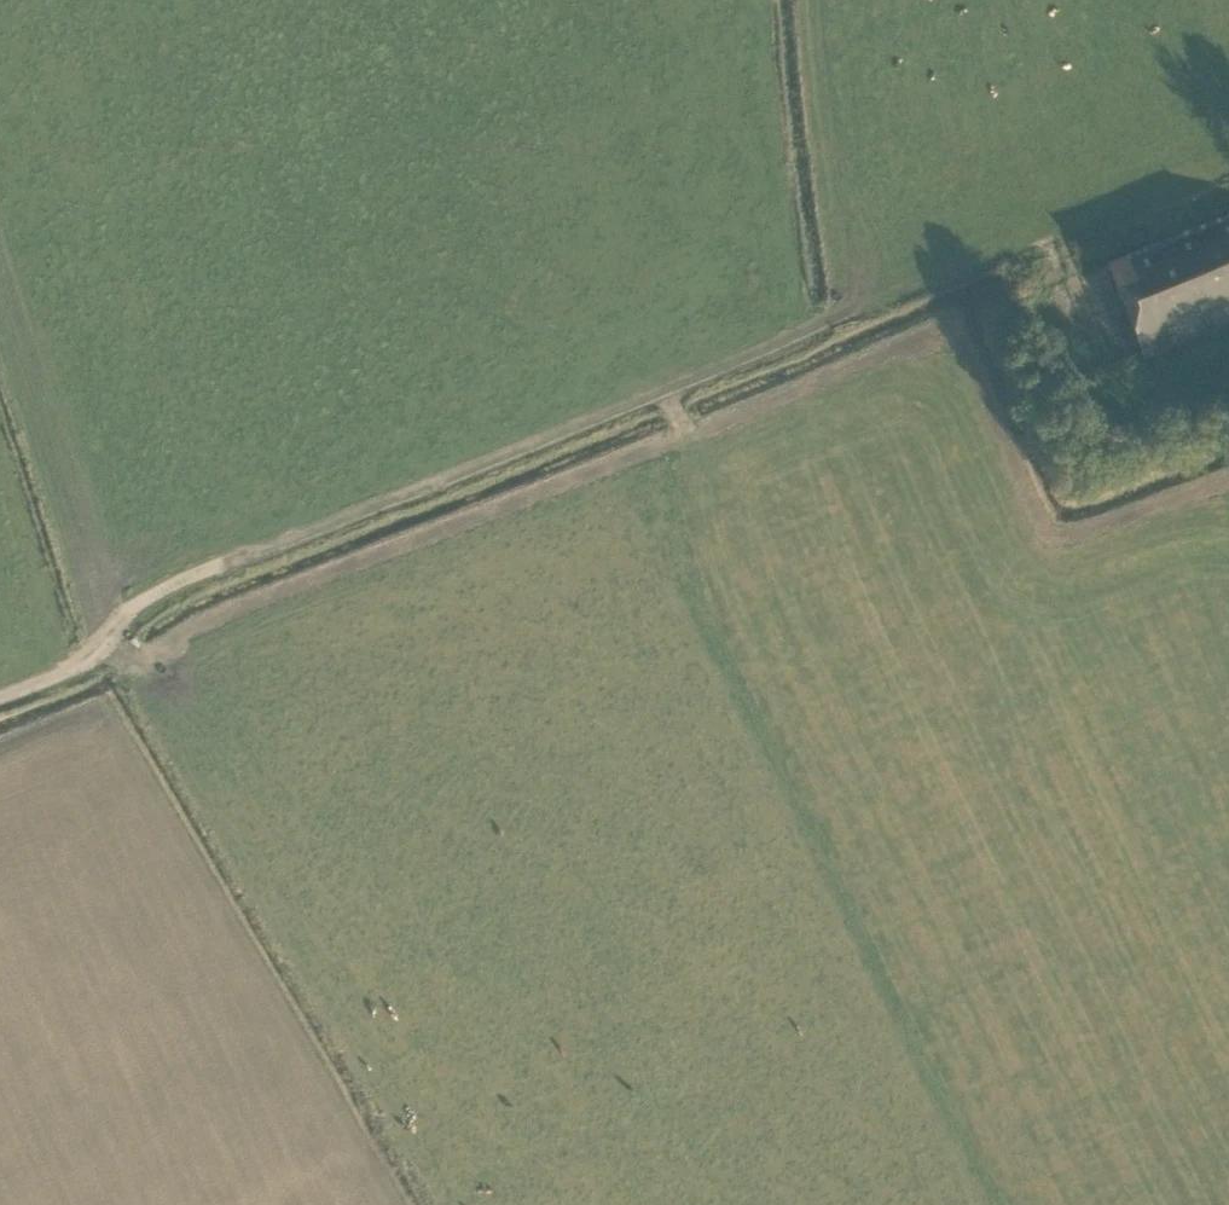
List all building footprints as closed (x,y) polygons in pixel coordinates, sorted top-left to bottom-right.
[(1108,264),(1144,358),(1228,324),(1228,216),(1108,264)]
